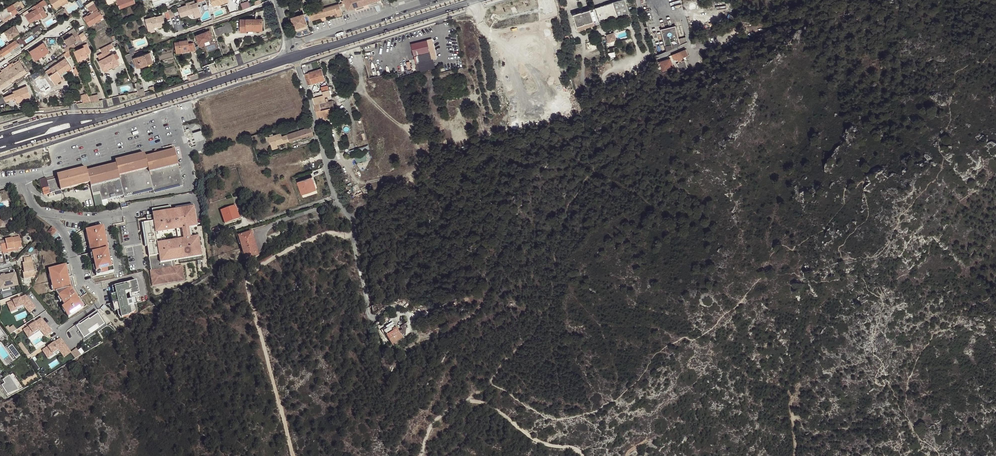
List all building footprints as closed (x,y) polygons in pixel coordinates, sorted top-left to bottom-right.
[(55,9),(62,5),(61,4),(67,0),(49,0),(55,9)] [(379,0),(345,0),(345,3),(348,10),(356,7),(364,5),(379,0)] [(612,3),(617,17),(629,14),(625,0),(622,0),(612,3)] [(195,18),(201,16),(197,2),(195,3),(194,1),(186,4),(186,5),(178,8),(180,17),(189,14),(189,13),(193,11),(193,13),(195,18)] [(703,1),(688,2),(688,9),(704,8),(703,1)] [(5,21),(13,17),(13,16),(18,12),(16,8),(19,6),(17,2),(7,8),(0,12),(0,18),(2,16),(5,21)] [(25,15),(30,23),(38,18),(39,19),(42,17),(39,12),(42,11),(43,10),(39,3),(35,5),(37,8),(33,10),(25,15)] [(574,16),(578,30),(617,17),(612,3),(574,16)] [(88,15),(84,18),(89,26),(97,21),(95,19),(102,15),(94,4),(88,8),(90,12),(91,13),(88,15)] [(339,4),(325,8),(327,16),(334,14),(337,13),(338,16),(342,15),(340,6),(339,4)] [(327,16),(325,8),(309,13),(312,21),(327,16)] [(292,19),(289,20),(291,24),(293,23),(295,29),(294,30),(294,33),(309,29),(304,14),(291,18),(292,19)] [(158,28),(165,26),(162,15),(155,17),(155,16),(145,19),(148,30),(154,29),(154,28),(153,25),(157,24),(158,26),(158,28)] [(262,19),(241,20),(241,32),(247,32),(247,31),(263,31),(262,19)] [(231,24),(224,26),(226,32),(227,33),(234,31),(231,24)] [(19,33),(15,25),(5,32),(9,39),(19,33)] [(226,32),(224,26),(218,28),(220,34),(226,32)] [(676,26),(661,29),(666,52),(680,46),(679,40),(676,26)] [(198,34),(201,47),(207,46),(206,41),(215,39),(212,30),(198,34)] [(68,46),(70,49),(76,46),(73,42),(80,38),(78,35),(76,32),(64,40),(68,46)] [(80,38),(82,41),(87,38),(83,32),(78,35),(80,38)] [(616,40),(614,33),(607,35),(609,42),(616,40)] [(435,38),(427,40),(432,59),(436,58),(434,49),(437,48),(435,38)] [(196,50),(194,42),(188,43),(188,39),(179,41),(174,42),(176,53),(183,52),(190,51),(196,50)] [(0,51),(0,57),(19,45),(16,40),(0,51)] [(43,42),(29,51),(36,61),(49,52),(43,42)] [(100,60),(98,61),(103,70),(107,67),(111,65),(113,67),(119,64),(113,53),(111,54),(109,50),(113,47),(111,43),(100,49),(102,53),(98,56),(100,60)] [(74,51),(78,61),(88,57),(87,53),(90,52),(87,44),(83,46),(84,47),(74,51)] [(686,49),(672,55),(674,61),(688,55),(686,49)] [(133,58),(133,60),(136,68),(153,62),(150,52),(133,58)] [(131,53),(124,56),(127,62),(133,60),(133,58),(131,53)] [(663,72),(674,68),(670,58),(656,63),(658,69),(661,68),(663,72)] [(65,59),(46,71),(53,81),(61,76),(59,74),(66,69),(67,70),(71,67),(65,59)] [(6,68),(3,69),(4,71),(7,75),(10,80),(16,77),(26,70),(20,61),(10,68),(8,66),(6,68)] [(304,74),(308,86),(326,80),(323,69),(304,74)] [(27,72),(26,70),(16,77),(17,78),(27,72)] [(4,71),(0,75),(0,90),(2,89),(1,87),(10,80),(7,75),(4,71)] [(61,76),(53,81),(55,84),(63,79),(61,76)] [(2,89),(11,82),(10,80),(1,87),(2,89)] [(135,84),(138,92),(139,97),(145,95),(145,92),(143,89),(140,90),(138,83),(135,84)] [(26,86),(13,91),(13,93),(4,97),(6,102),(15,98),(16,100),(23,98),(23,99),(30,96),(26,86)] [(324,96),(331,94),(328,87),(328,86),(321,88),(324,96)] [(89,96),(88,94),(81,96),(83,103),(90,101),(89,96)] [(91,103),(99,101),(97,94),(89,96),(90,101),(91,103)] [(312,99),(315,105),(325,102),(324,96),(312,99)] [(314,105),(317,118),(323,116),(323,119),(331,117),(330,114),(336,112),(333,100),(325,102),(315,105),(314,105)] [(286,135),(288,141),(289,141),(289,142),(309,135),(310,137),(314,136),(311,127),(286,135)] [(203,137),(200,129),(196,130),(192,131),(195,140),(199,138),(203,137)] [(277,145),(288,141),(286,135),(282,136),(281,133),(269,137),(273,149),(278,147),(277,145)] [(174,147),(145,154),(145,157),(175,150),(174,147)] [(356,150),(358,162),(368,160),(366,148),(356,150)] [(154,192),(183,185),(175,150),(145,157),(145,154),(144,153),(115,161),(116,164),(87,171),(58,178),(48,181),(47,181),(49,187),(46,188),(45,188),(43,188),(42,189),(44,195),(50,193),(50,194),(53,194),(52,192),(55,191),(56,195),(62,193),(61,190),(90,183),(93,194),(100,192),(100,193),(93,195),(96,208),(104,206),(102,200),(124,195),(124,197),(153,190),(154,192)] [(115,161),(86,168),(87,171),(116,164),(115,161)] [(58,178),(87,171),(86,168),(57,175),(58,178)] [(317,190),(312,177),(298,182),(301,193),(310,190),(311,192),(317,190)] [(47,181),(48,181),(47,178),(40,179),(42,189),(43,188),(45,188),(46,188),(49,187),(47,181)] [(235,206),(221,210),(224,221),(234,218),(234,220),(239,218),(235,206)] [(190,238),(188,228),(197,227),(194,207),(171,211),(153,213),(153,215),(147,216),(147,219),(153,219),(154,221),(141,223),(143,233),(145,233),(146,236),(147,241),(146,241),(150,270),(149,270),(151,285),(183,280),(181,265),(172,267),(171,261),(201,257),(198,237),(190,238)] [(105,226),(84,231),(89,254),(109,249),(105,231),(106,231),(105,226)] [(53,235),(58,231),(54,227),(49,231),(53,235)] [(246,259),(259,255),(251,231),(238,236),(246,259)] [(1,245),(3,251),(3,253),(8,252),(7,249),(18,247),(22,246),(20,237),(5,240),(6,244),(1,245)] [(109,249),(89,254),(94,276),(115,272),(114,267),(113,268),(109,249)] [(32,257),(24,258),(24,259),(25,263),(23,263),(24,271),(25,273),(23,273),(24,279),(27,278),(30,278),(32,277),(32,276),(35,275),(34,274),(36,273),(36,272),(34,272),(32,257)] [(71,265),(50,269),(51,274),(52,274),(54,285),(56,284),(57,291),(76,287),(71,265)] [(0,274),(0,285),(2,293),(4,293),(5,296),(10,295),(8,289),(18,286),(16,275),(9,277),(8,273),(8,272),(0,274)] [(135,274),(136,281),(144,280),(143,272),(135,274)] [(123,318),(130,317),(136,312),(135,304),(142,303),(140,294),(138,282),(116,287),(117,294),(115,295),(117,303),(119,311),(121,310),(123,318)] [(76,287),(57,291),(66,305),(64,306),(68,313),(67,313),(69,317),(88,306),(76,287)] [(25,295),(4,303),(9,315),(26,307),(30,314),(36,308),(25,295)] [(98,312),(75,327),(84,340),(106,327),(98,312)] [(42,319),(24,332),(29,339),(41,331),(45,337),(53,331),(42,319)] [(393,323),(382,329),(392,345),(397,342),(396,341),(402,337),(398,331),(393,323)] [(61,339),(41,351),(48,359),(59,352),(64,358),(71,352),(61,339)] [(15,373),(4,378),(6,383),(3,384),(8,395),(22,389),(15,373)]
